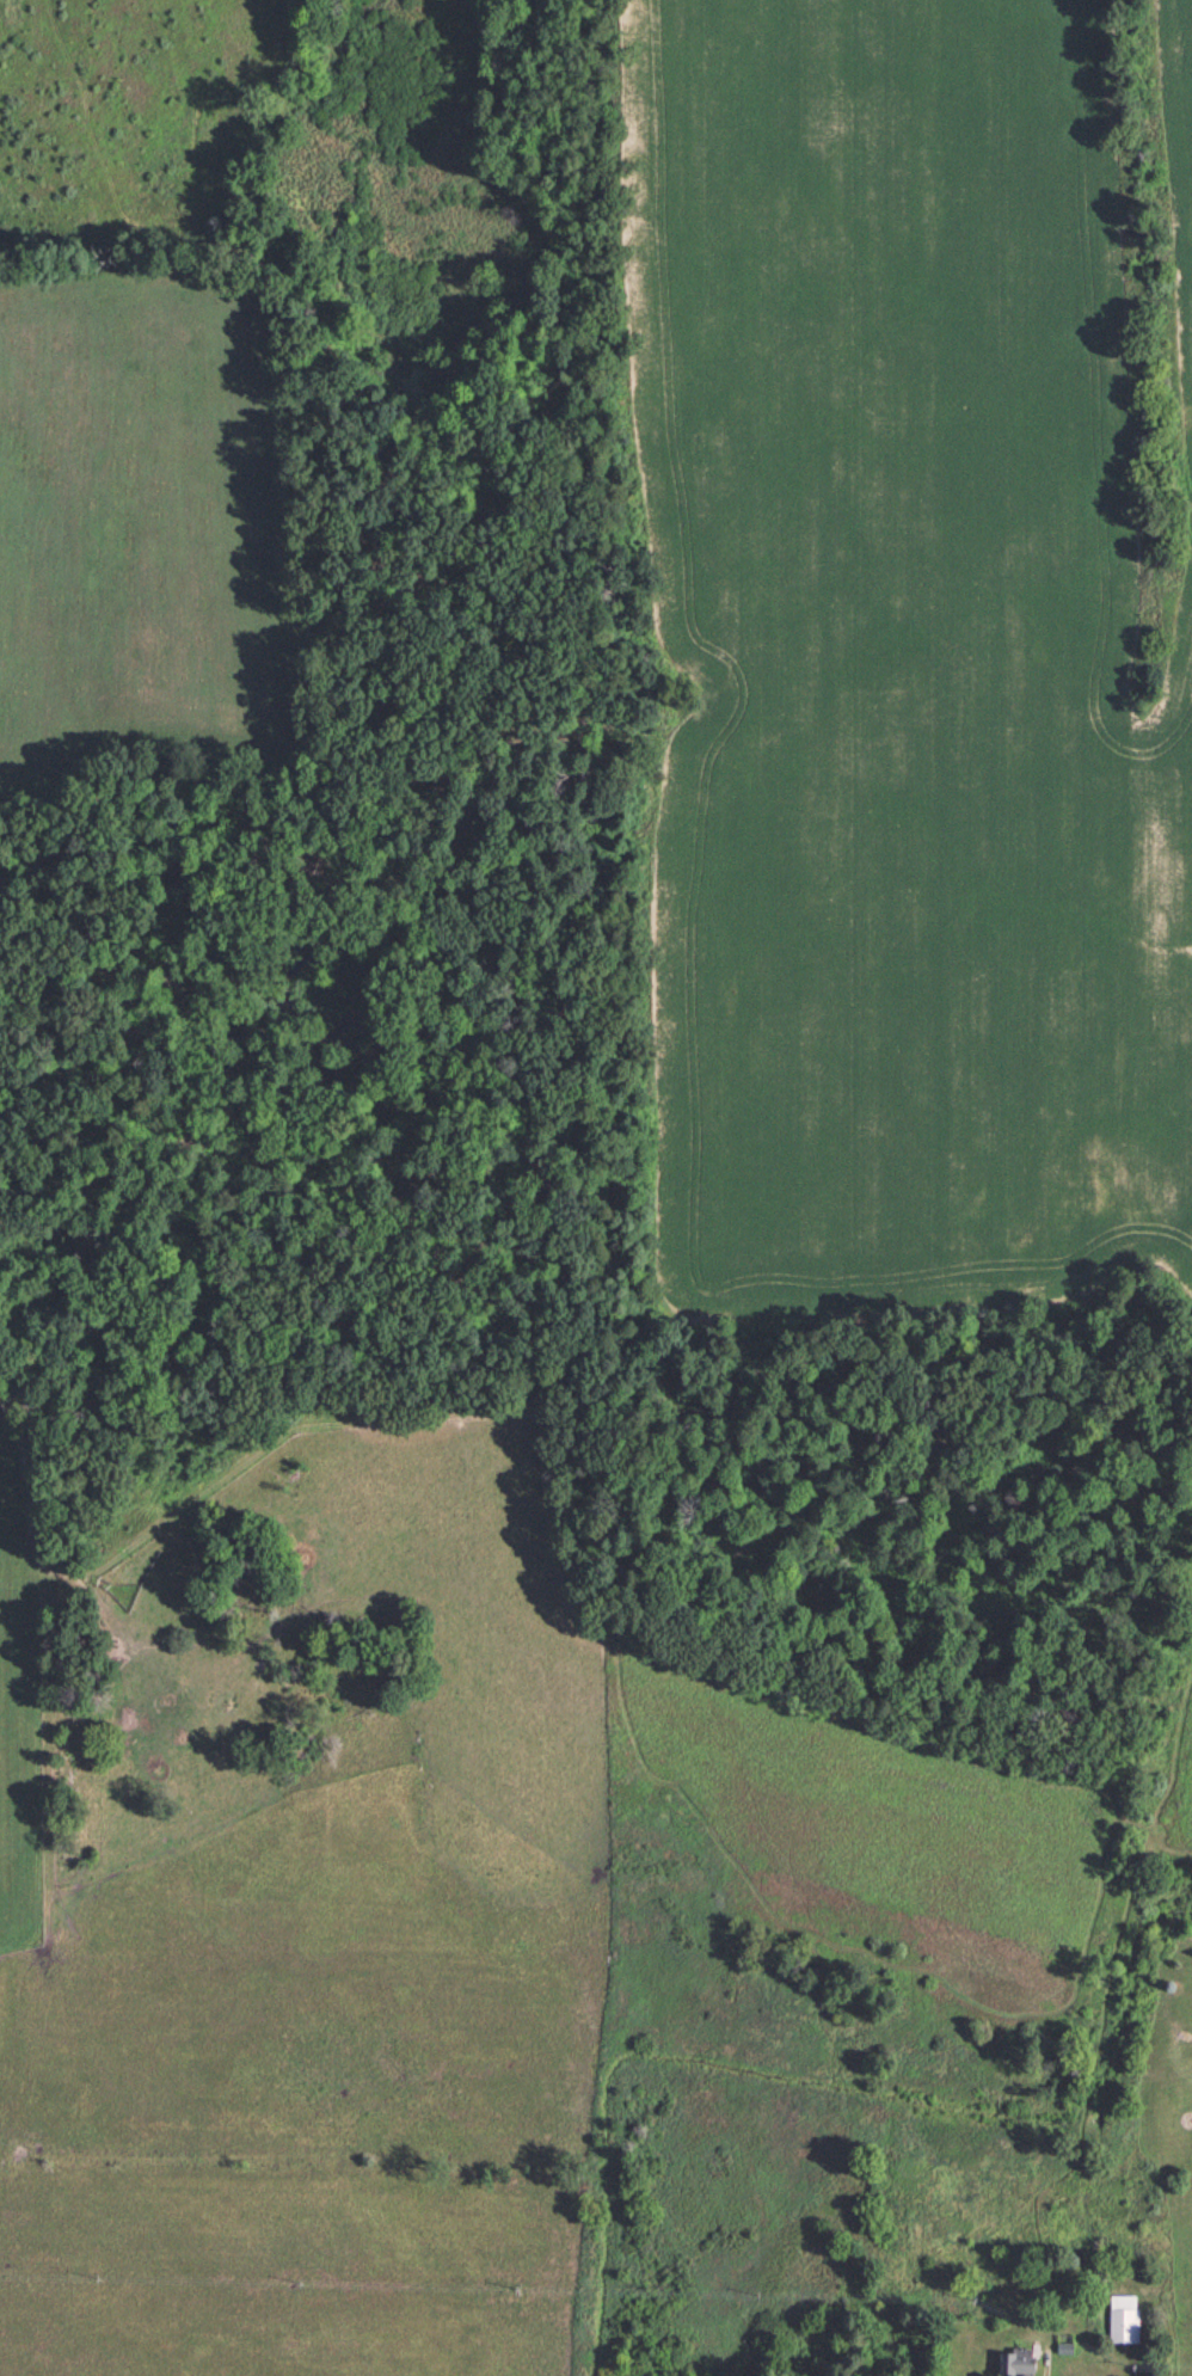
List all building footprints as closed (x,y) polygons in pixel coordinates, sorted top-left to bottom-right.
[(1153,2333),(1153,2304),(1127,2305),(1127,2319),(1129,2319),(1129,2333),(1153,2333)]
